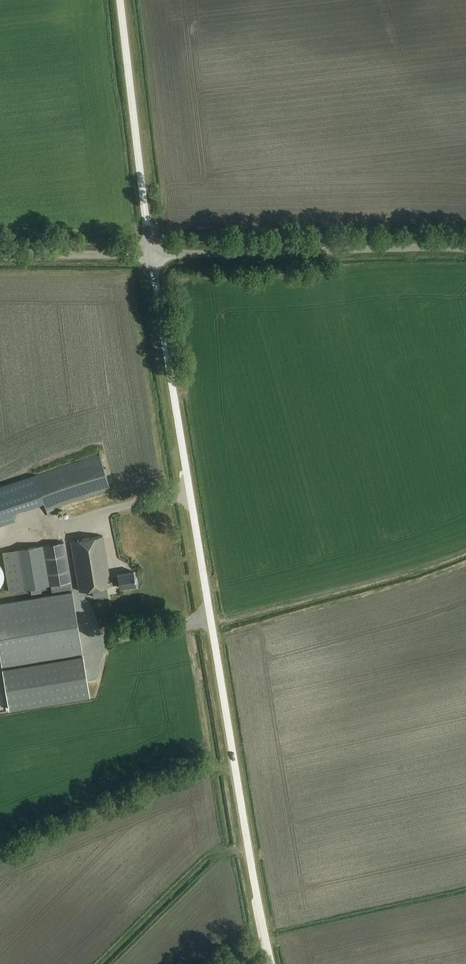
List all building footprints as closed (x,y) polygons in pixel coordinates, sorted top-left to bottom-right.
[(44,502),(47,510),(111,489),(100,455),(0,487),(0,526),(15,520),(13,512),(44,502)] [(71,542),(79,592),(111,587),(111,586),(118,584),(118,588),(134,586),(132,572),(116,574),(116,576),(109,578),(102,536),(71,542)] [(64,542),(3,552),(9,592),(70,582),(64,542)] [(2,665),(82,652),(72,593),(0,605),(0,651),(2,665)] [(83,657),(3,670),(10,709),(89,696),(83,657)]
